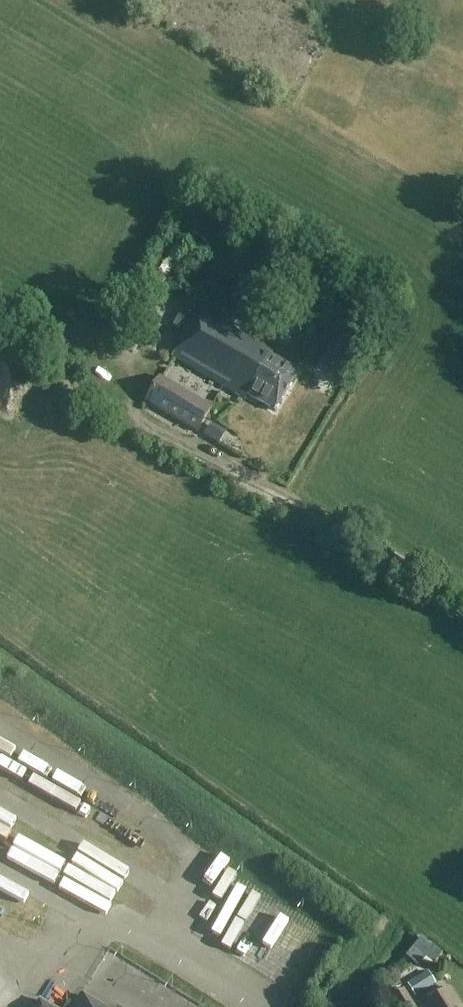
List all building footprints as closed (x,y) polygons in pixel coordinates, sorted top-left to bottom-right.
[(168,278),(181,258),(162,246),(150,267),(168,278)] [(279,338),(288,343),(316,296),(299,286),(287,278),(278,293),(276,297),(279,299),(277,303),(262,328),(279,338)] [(170,358),(243,401),(245,396),(273,413),(296,373),(272,359),(275,354),(195,308),(175,341),(179,343),(170,358)] [(144,403),(195,432),(210,407),(158,378),(144,403)] [(406,985),(414,1000),(436,987),(427,972),(406,985)] [(390,999),(395,1006),(414,1006),(407,996),(404,991),(390,999)] [(426,1006),(460,1006),(450,992),(426,1006)] [(79,996),(72,1006),(67,1003),(64,1006),(98,1006),(79,996)]
